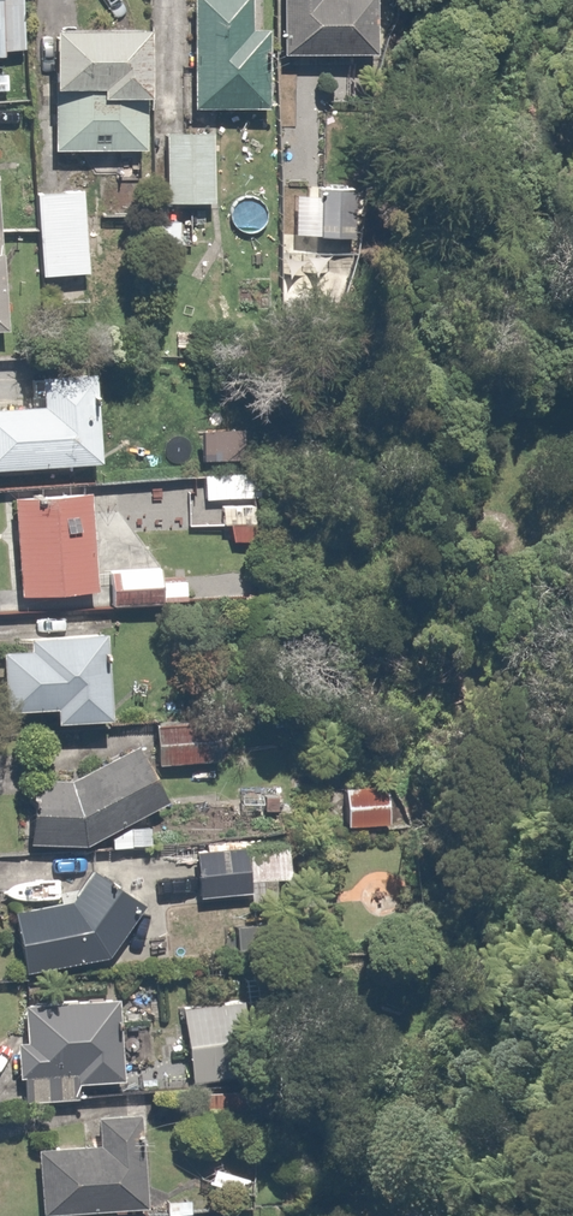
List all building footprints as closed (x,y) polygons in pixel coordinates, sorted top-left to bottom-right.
[(25,40),(20,0),(0,0),(0,43),(25,40)] [(196,0),(176,0),(172,124),(251,127),(254,39),(237,38),(238,1),(196,0)] [(265,77),(356,78),(356,5),(324,4),(324,0),(266,0),(265,77)] [(135,166),(140,35),(45,31),(40,162),(135,166)] [(188,147),(142,146),(141,222),(186,223),(188,147)] [(76,200),(19,198),(17,304),(74,306),(76,200)] [(82,483),(83,383),(19,382),(19,416),(0,415),(0,482),(82,483)] [(250,462),(194,468),(197,499),(219,497),(224,544),(259,540),(250,462)] [(0,499),(0,610),(80,612),(83,501),(0,499)] [(159,557),(108,559),(110,596),(183,592),(182,570),(160,571),(159,557)] [(2,653),(2,655),(0,655),(0,723),(33,724),(33,736),(62,737),(62,748),(91,749),(93,666),(87,666),(87,642),(36,641),(36,649),(20,649),(20,654),(2,653)] [(189,741),(127,740),(129,779),(188,780),(189,741)] [(0,846),(0,859),(73,858),(145,795),(100,765),(59,806),(12,808),(0,846)] [(395,778),(340,780),(342,825),(397,823),(395,778)] [(223,862),(159,863),(160,920),(224,920),(223,862)] [(0,916),(0,988),(80,974),(120,915),(64,891),(42,916),(0,916)] [(0,1012),(0,1115),(52,1116),(52,1099),(110,1100),(112,1015),(0,1012)] [(227,1016),(146,1019),(149,1095),(230,1092),(227,1016)] [(25,1215),(133,1215),(137,1109),(89,1108),(88,1150),(27,1148),(25,1215)]
